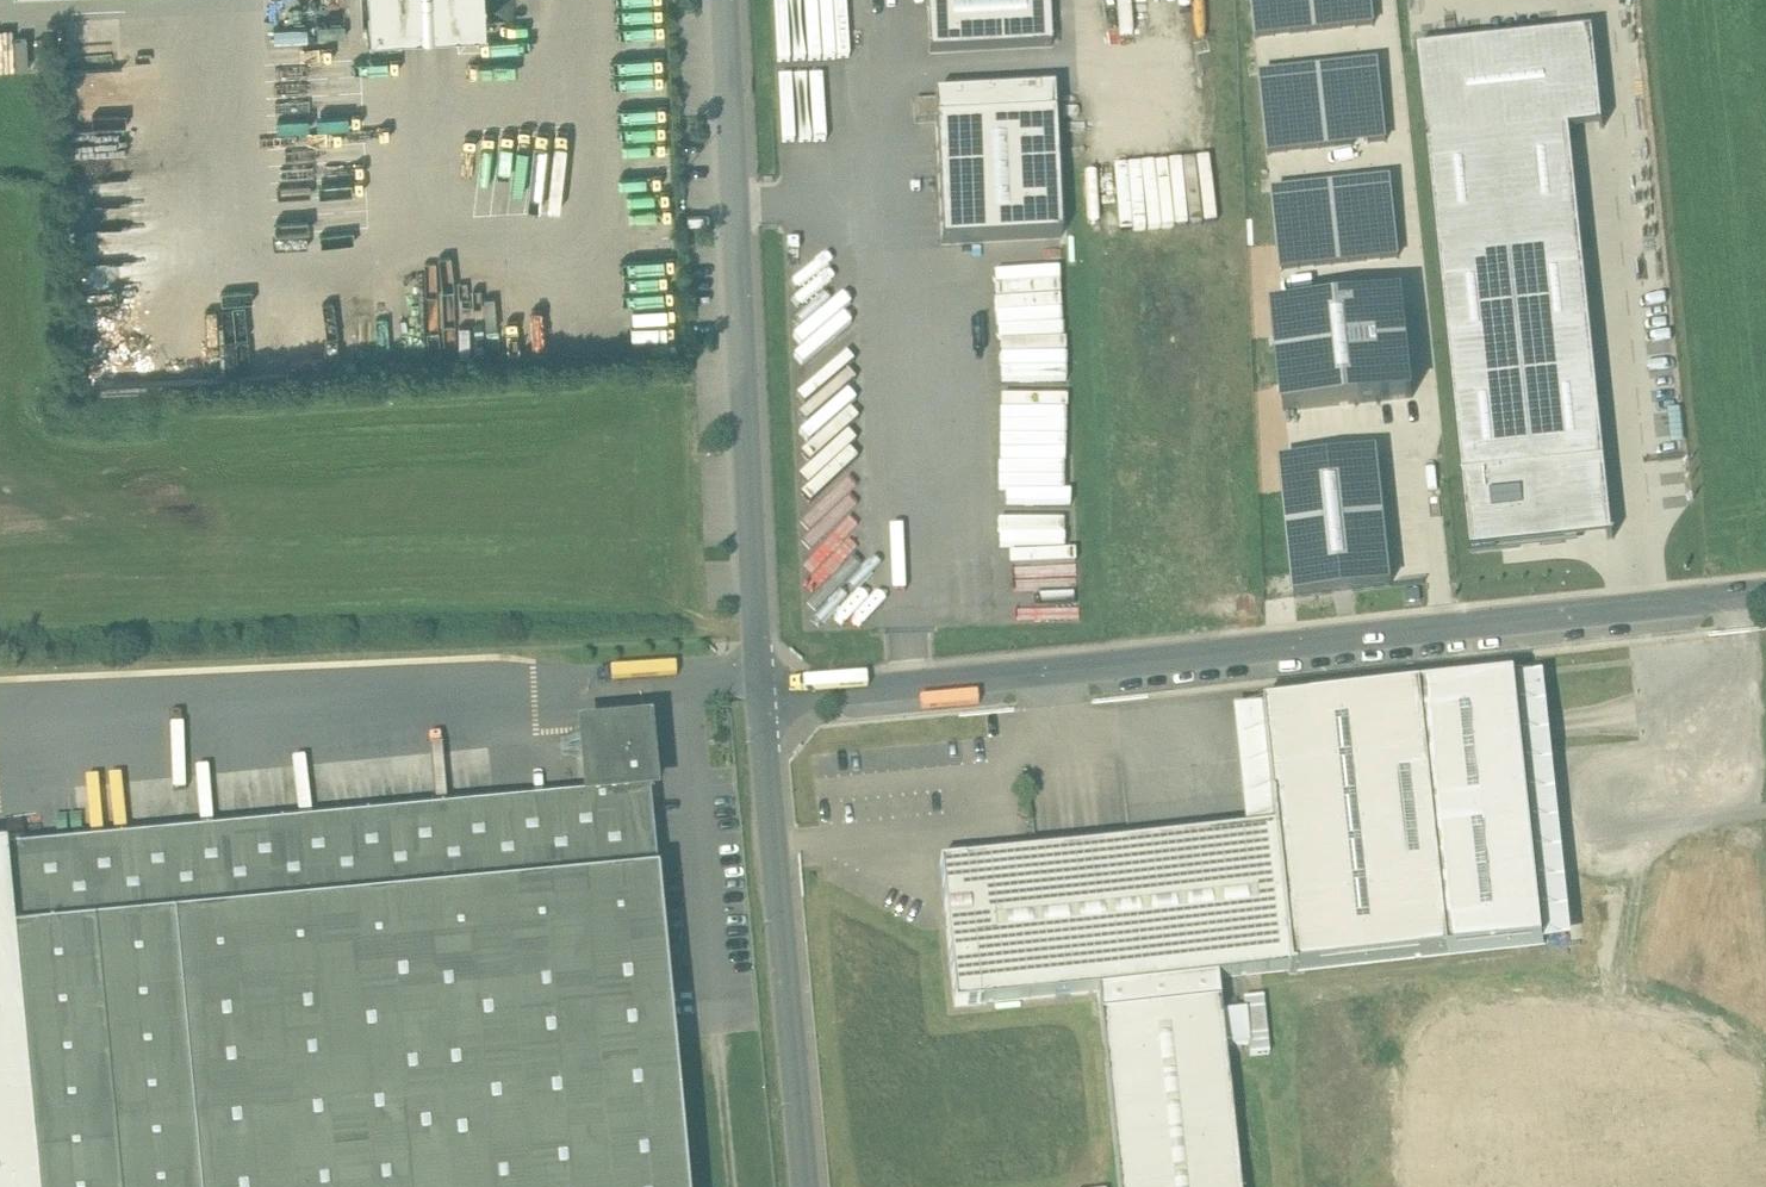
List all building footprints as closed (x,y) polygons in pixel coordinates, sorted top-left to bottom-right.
[(369,32),(486,26),(485,0),(367,0),(369,32)] [(929,48),(1051,43),(1049,0),(927,0),(929,48)] [(1469,554),(1612,541),(1576,129),(1605,126),(1597,34),(1424,49),(1469,554)] [(52,35),(38,36),(39,64),(53,63),(52,35)] [(1263,73),(1264,97),(1364,94),(1364,95),(1383,94),(1382,69),(1263,73)] [(1051,96),(936,100),(942,244),(1057,239),(1051,96)] [(1394,184),(1275,191),(1280,268),(1399,261),(1394,184)] [(1285,412),(1415,402),(1407,301),(1277,311),(1285,412)] [(1306,414),(1309,432),(1361,425),(1358,407),(1306,414)] [(1284,462),(1295,597),(1393,589),(1382,454),(1284,462)] [(1519,680),(1548,944),(1574,942),(1546,677),(1519,680)] [(1423,690),(1451,955),(1548,944),(1519,680),(1423,690)] [(1423,690),(1262,707),(1274,827),(1274,828),(1289,971),(1289,975),(1296,974),(1295,970),(1451,955),(1423,690)] [(646,733),(584,739),(590,800),(590,801),(650,795),(652,795),(646,733)] [(0,853),(0,1186),(687,1186),(659,889),(660,889),(659,880),(658,880),(650,795),(590,801),(590,800),(0,853)] [(1274,827),(965,860),(980,1003),(1218,978),(1289,971),(1274,828),(1274,827)] [(965,860),(941,862),(956,1006),(980,1004),(980,1003),(965,860)] [(1099,991),(1119,1186),(1240,1186),(1218,978),(1099,991)] [(1225,1010),(1226,1043),(1249,1043),(1248,1009),(1225,1010)]
